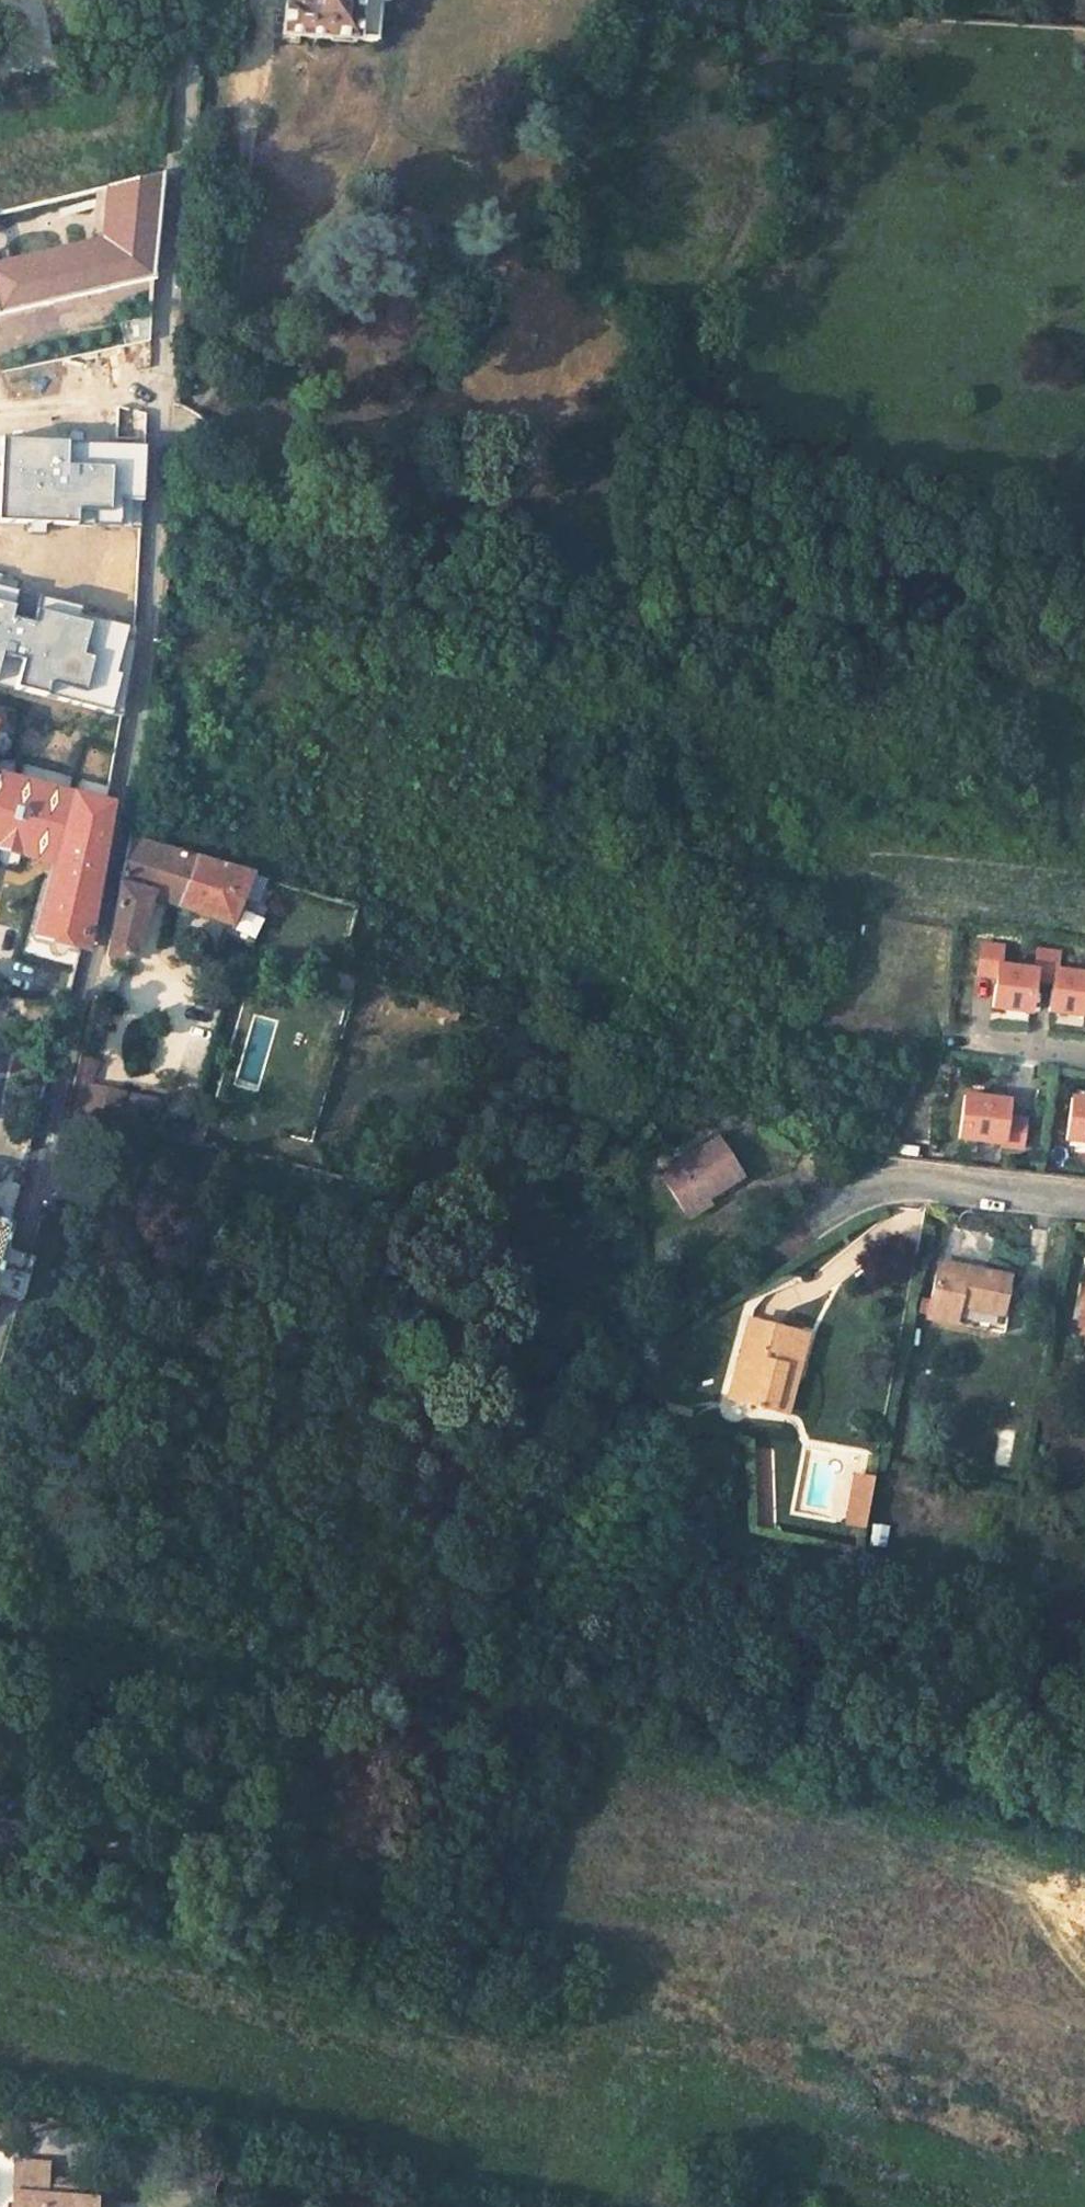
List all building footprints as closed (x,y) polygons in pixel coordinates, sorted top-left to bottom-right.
[(280,38),(353,47),(354,45),(372,47),(377,0),(283,0),(280,38)] [(0,212),(0,315),(137,283),(136,306),(149,303),(150,280),(152,280),(162,174),(0,212)] [(54,542),(70,482),(47,475),(43,493),(39,492),(45,471),(10,463),(0,505),(0,513),(35,521),(32,536),(54,542)] [(23,840),(20,851),(57,861),(37,933),(80,946),(135,645),(141,510),(114,504),(111,522),(108,522),(91,596),(0,572),(0,658),(19,663),(96,685),(66,797),(0,778),(0,834),(23,840)] [(19,663),(0,658),(0,731),(19,663)] [(246,873),(128,839),(119,884),(103,961),(119,966),(122,956),(129,956),(149,896),(230,924),(246,873)] [(1080,1018),(1084,978),(1084,969),(1057,966),(1059,949),(1033,946),(1031,965),(1001,962),(1004,943),(977,940),(973,978),(987,979),(984,1009),(1034,1014),(1034,1013),(1080,1018)] [(91,1059),(80,1056),(66,1120),(115,1129),(122,1101),(123,1094),(90,1087),(86,1103),(80,1102),(91,1059)] [(1005,1115),(1006,1094),(956,1091),(952,1143),(1021,1148),(1023,1116),(1005,1115)] [(1065,1092),(1057,1142),(1084,1147),(1084,1095),(1065,1092)] [(122,1101),(115,1129),(141,1133),(148,1106),(122,1101)] [(726,1189),(722,1183),(740,1170),(716,1136),(661,1174),(689,1214),(726,1189)] [(1,1245),(18,1185),(0,1180),(0,1249),(1,1245)] [(0,1249),(0,1294),(23,1300),(35,1254),(1,1245),(0,1249)] [(969,1267),(968,1272),(942,1266),(931,1320),(1001,1334),(1013,1275),(969,1267)] [(777,1399),(787,1357),(801,1361),(809,1325),(751,1312),(733,1389),(777,1399)] [(787,1357),(777,1399),(791,1403),(801,1361),(787,1357)] [(856,1476),(849,1509),(866,1513),(873,1480),(856,1476)] [(864,1526),(866,1513),(849,1509),(846,1522),(864,1526)] [(94,2202),(77,2201),(78,2192),(46,2189),(49,2165),(16,2161),(11,2206),(94,2206),(94,2202)]
